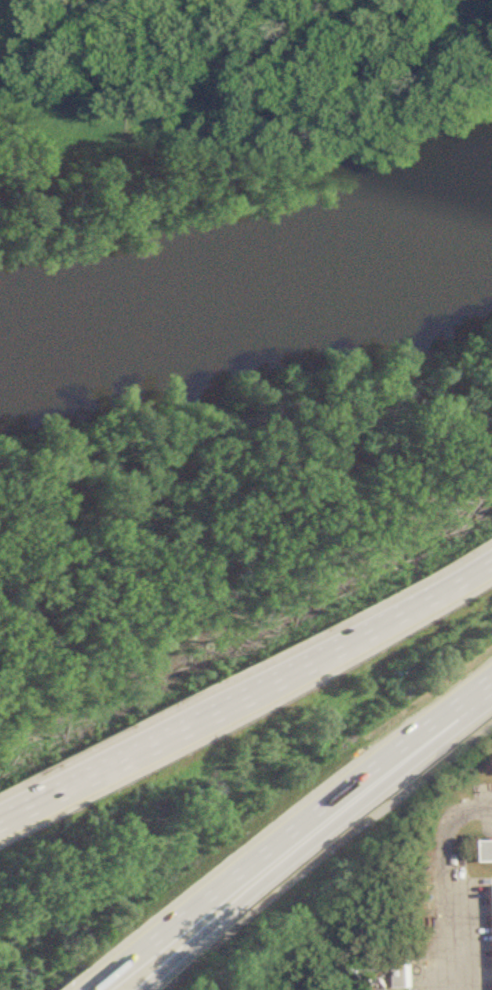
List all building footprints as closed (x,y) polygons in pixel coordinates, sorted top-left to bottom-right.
[(401,960),(401,989),(415,989),(415,960),(401,960)]
